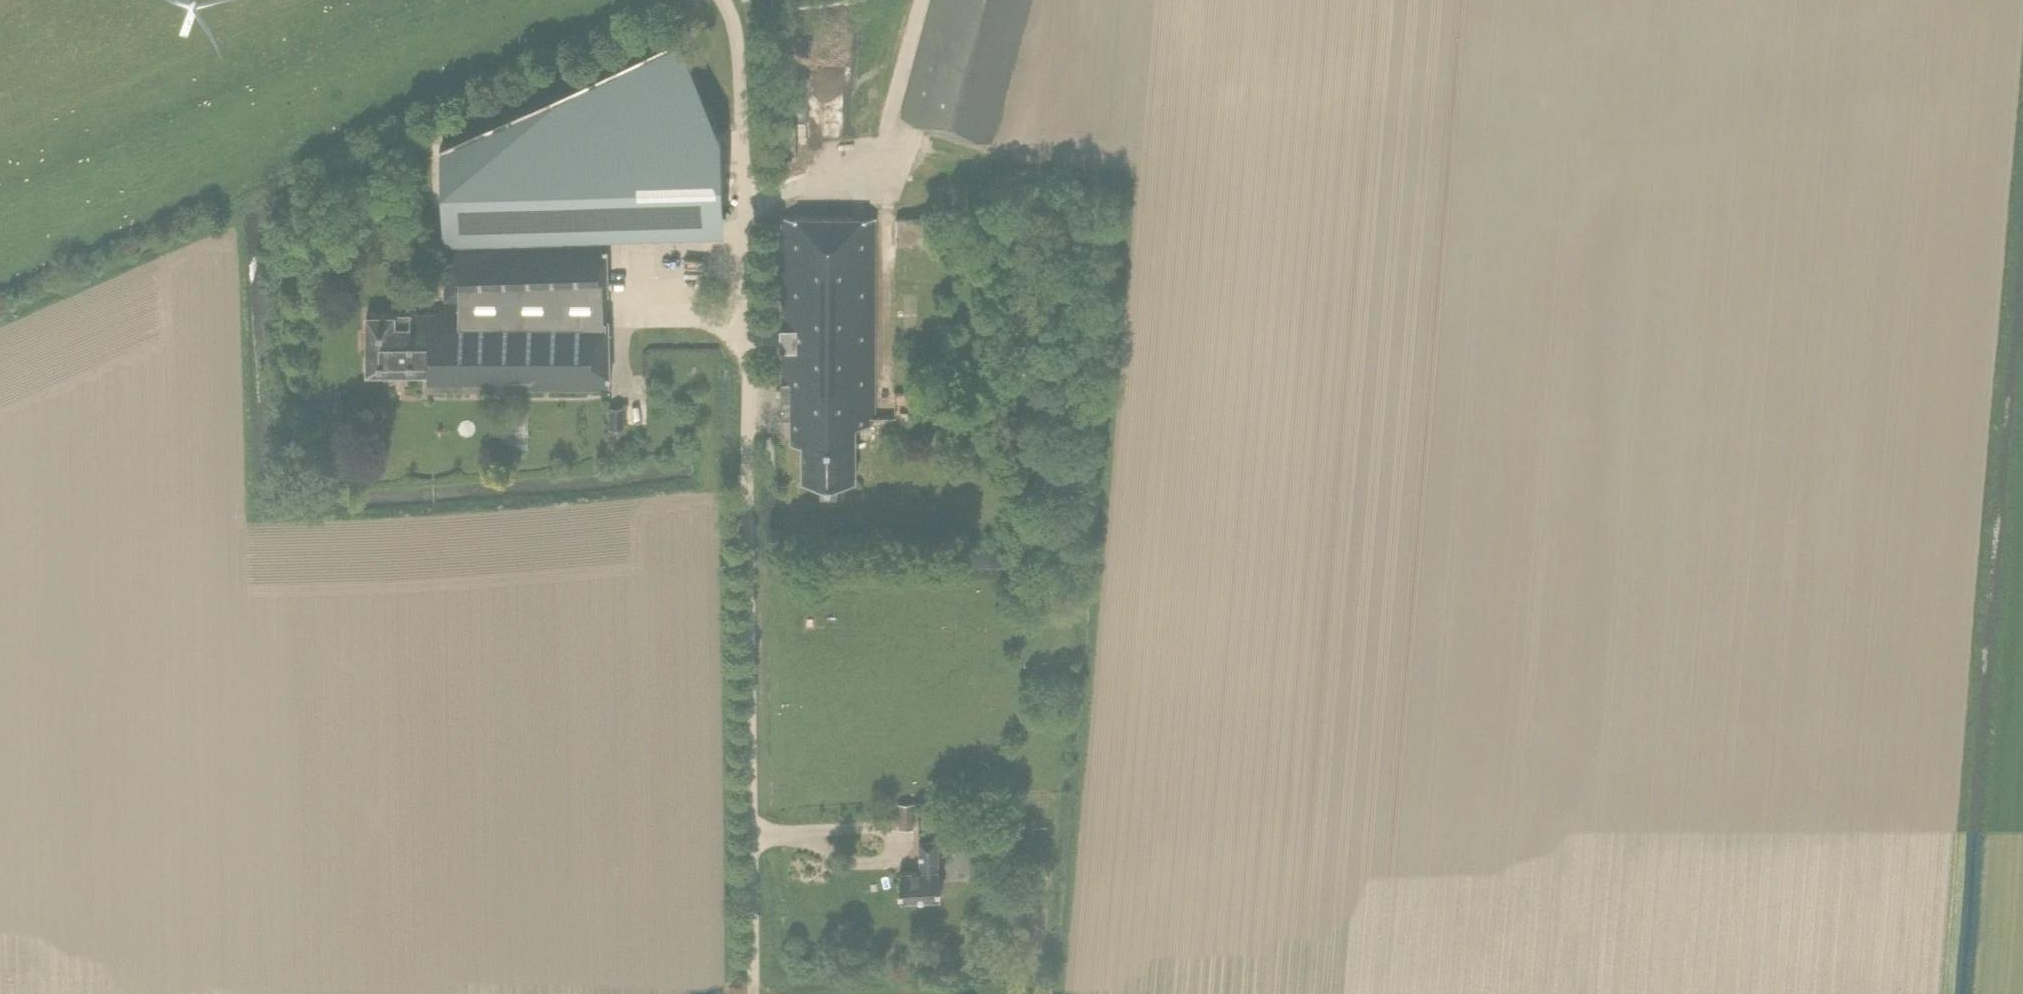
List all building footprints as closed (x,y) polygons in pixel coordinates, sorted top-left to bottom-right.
[(1029,0),(933,0),(903,115),(991,138),(1029,0)] [(724,202),(722,131),(681,39),(442,143),(444,222),(445,222),(446,234),(444,234),(444,240),(606,236),(636,222),(636,221),(656,212),(656,213),(679,204),(681,204),(681,202),(705,201),(705,203),(724,202)] [(795,158),(796,126),(778,126),(778,158),(795,158)] [(910,425),(910,370),(894,370),(894,413),(878,413),(878,216),(783,216),(782,416),(792,416),(792,442),(803,442),(803,477),(822,477),(822,489),(825,491),(834,491),(837,489),(837,477),(856,477),(855,423),(872,423),(872,424),(910,425)] [(928,216),(896,216),(896,244),(928,244),(928,216)] [(610,388),(606,241),(445,245),(445,305),(434,305),(434,312),(395,312),(367,312),(367,370),(428,370),(428,388),(610,388)] [(610,407),(611,427),(625,427),(624,406),(610,407)] [(905,826),(921,826),(921,801),(905,801),(905,826)] [(901,898),(941,896),(940,869),(939,869),(937,839),(919,840),(921,870),(900,871),(901,898)]
